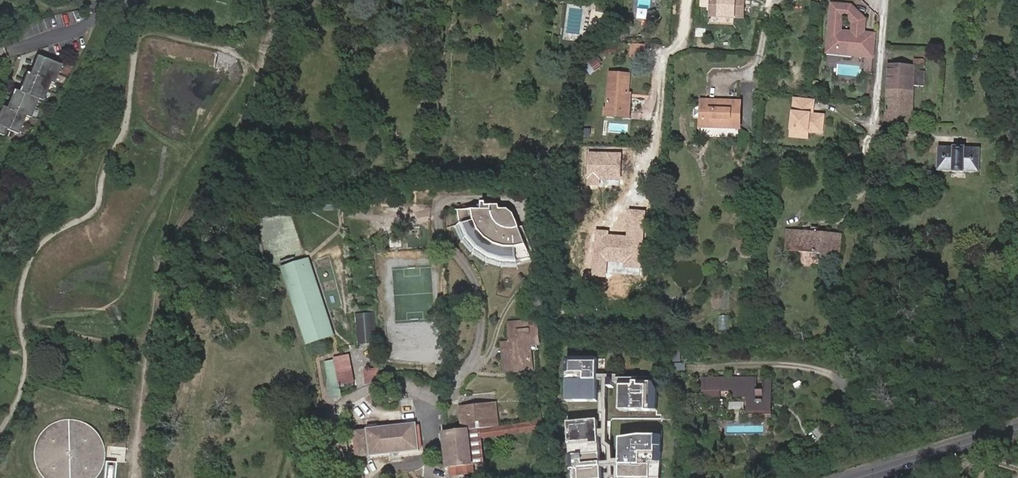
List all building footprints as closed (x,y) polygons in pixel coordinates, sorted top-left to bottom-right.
[(708,17),(743,16),(743,0),(708,0),(708,17)] [(852,4),(833,2),(830,22),(828,43),(853,46),(852,51),(867,53),(874,54),(875,39),(864,38),(866,18),(852,4)] [(853,46),(828,43),(828,49),(852,51),(853,46)] [(0,107),(0,134),(2,134),(4,128),(16,133),(24,114),(29,117),(37,98),(41,100),(49,81),(53,83),(60,64),(37,55),(30,73),(26,72),(18,90),(14,88),(6,107),(1,105),(0,107)] [(601,68),(593,59),(582,67),(590,77),(601,68)] [(1002,61),(980,60),(980,70),(1001,70),(1002,61)] [(910,67),(885,66),(884,119),(909,120),(910,85),(922,86),(922,69),(910,69),(910,67)] [(9,72),(4,70),(0,79),(6,82),(9,72)] [(607,111),(630,112),(631,95),(628,94),(628,76),(609,75),(607,111)] [(814,113),(815,98),(795,96),(791,130),(809,131),(824,132),(825,114),(814,113)] [(740,104),(701,102),(700,129),(739,130),(740,104)] [(630,119),(630,112),(607,111),(607,118),(630,119)] [(951,147),(936,146),(935,169),(950,170),(950,171),(961,172),(961,171),(977,172),(978,148),(963,147),(963,146),(951,146),(951,147)] [(623,153),(589,151),(587,186),(600,187),(601,181),(621,182),(623,153)] [(357,199),(340,200),(340,206),(340,208),(358,208),(357,199)] [(646,213),(631,211),(628,237),(610,236),(610,231),(596,230),(592,275),(607,277),(609,263),(625,264),(625,269),(641,270),(646,213)] [(485,216),(481,217),(474,218),(475,223),(500,218),(498,214),(485,216)] [(507,216),(500,218),(503,221),(510,227),(516,227),(514,220),(507,216)] [(500,218),(475,223),(458,226),(465,244),(474,255),(490,265),(509,269),(532,265),(527,249),(522,250),(516,227),(510,227),(503,221),(500,218)] [(795,244),(795,250),(822,254),(822,259),(836,260),(839,236),(816,233),(817,227),(810,226),(809,232),(797,231),(796,237),(786,236),(786,243),(795,244)] [(305,259),(284,266),(311,344),(331,337),(305,259)] [(374,314),(358,315),(361,343),(376,342),(374,314)] [(500,347),(501,372),(530,371),(529,349),(537,349),(536,326),(509,327),(509,346),(500,347)] [(326,362),(329,377),(353,370),(350,357),(326,362)] [(596,360),(565,360),(564,402),(596,403),(596,360)] [(368,384),(383,381),(380,367),(364,371),(368,384)] [(329,377),(329,384),(331,397),(341,395),(340,386),(344,385),(344,383),(355,381),(353,373),(353,370),(329,377)] [(703,380),(703,400),(719,400),(719,394),(733,394),(733,399),(748,399),(748,417),(771,416),(770,379),(703,380)] [(642,383),(619,380),(619,412),(655,412),(655,392),(651,384),(642,383)] [(465,432),(475,431),(495,429),(492,405),(477,406),(478,410),(463,412),(465,432)] [(465,432),(468,460),(469,468),(482,467),(480,441),(547,431),(546,418),(539,419),(539,424),(495,429),(475,431),(465,432)] [(564,423),(570,477),(658,477),(661,437),(639,437),(602,443),(602,420),(564,423)] [(100,433),(85,434),(84,421),(58,423),(59,430),(40,431),(44,477),(103,477),(100,433)] [(369,457),(416,452),(413,425),(366,430),(366,432),(349,433),(352,456),(369,455),(369,457)] [(468,460),(465,432),(447,434),(448,442),(445,442),(447,470),(469,468),(468,460)] [(447,470),(448,477),(457,477),(470,477),(469,468),(447,470)]
